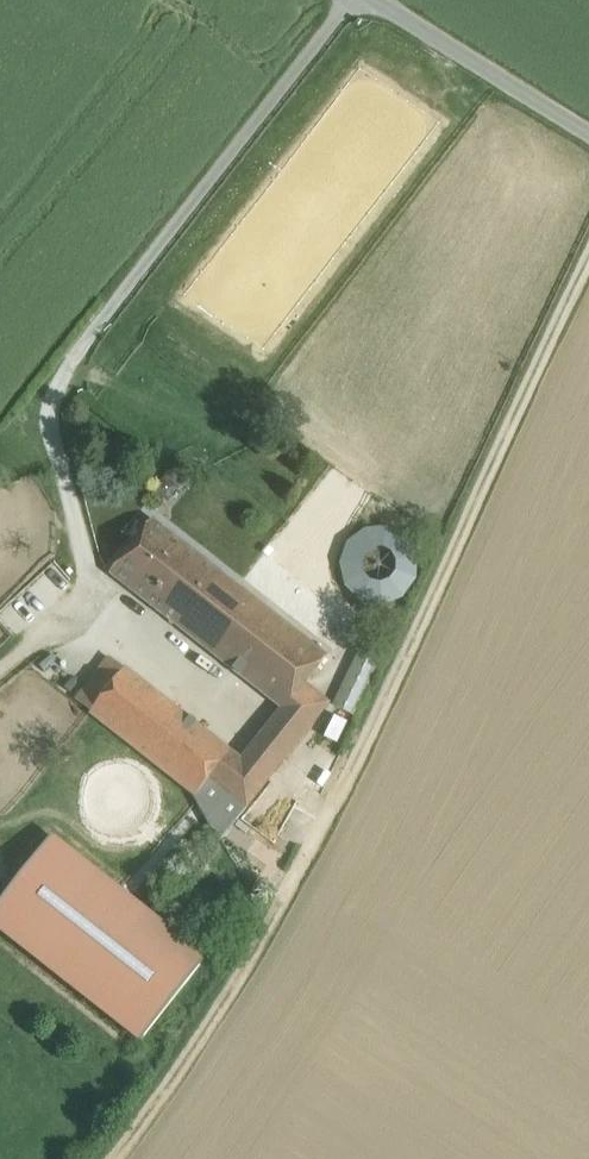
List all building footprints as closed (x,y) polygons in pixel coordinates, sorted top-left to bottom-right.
[(192,471),(178,460),(169,471),(183,482),(192,471)] [(176,488),(165,479),(156,491),(168,499),(176,488)] [(110,574),(177,626),(220,572),(153,520),(110,574)] [(341,557),(341,577),(345,587),(353,597),(362,603),(375,606),(385,606),(398,601),(410,589),(415,578),(416,561),(410,547),(405,541),(394,533),(382,530),(369,531),(352,540),(347,545),(341,557)] [(327,656),(220,572),(177,626),(282,709),(266,729),(293,750),(330,704),(305,684),(327,656)] [(368,643),(338,708),(353,715),(384,651),(368,643)] [(242,760),(125,668),(121,672),(111,664),(82,703),(92,711),(89,714),(194,797),(220,842),(268,781),(242,760)] [(334,718),(325,737),(337,744),(347,724),(334,718)] [(268,781),(293,750),(266,729),(242,760),(268,781)] [(51,837),(0,902),(0,929),(141,1041),(206,959),(51,837)]
